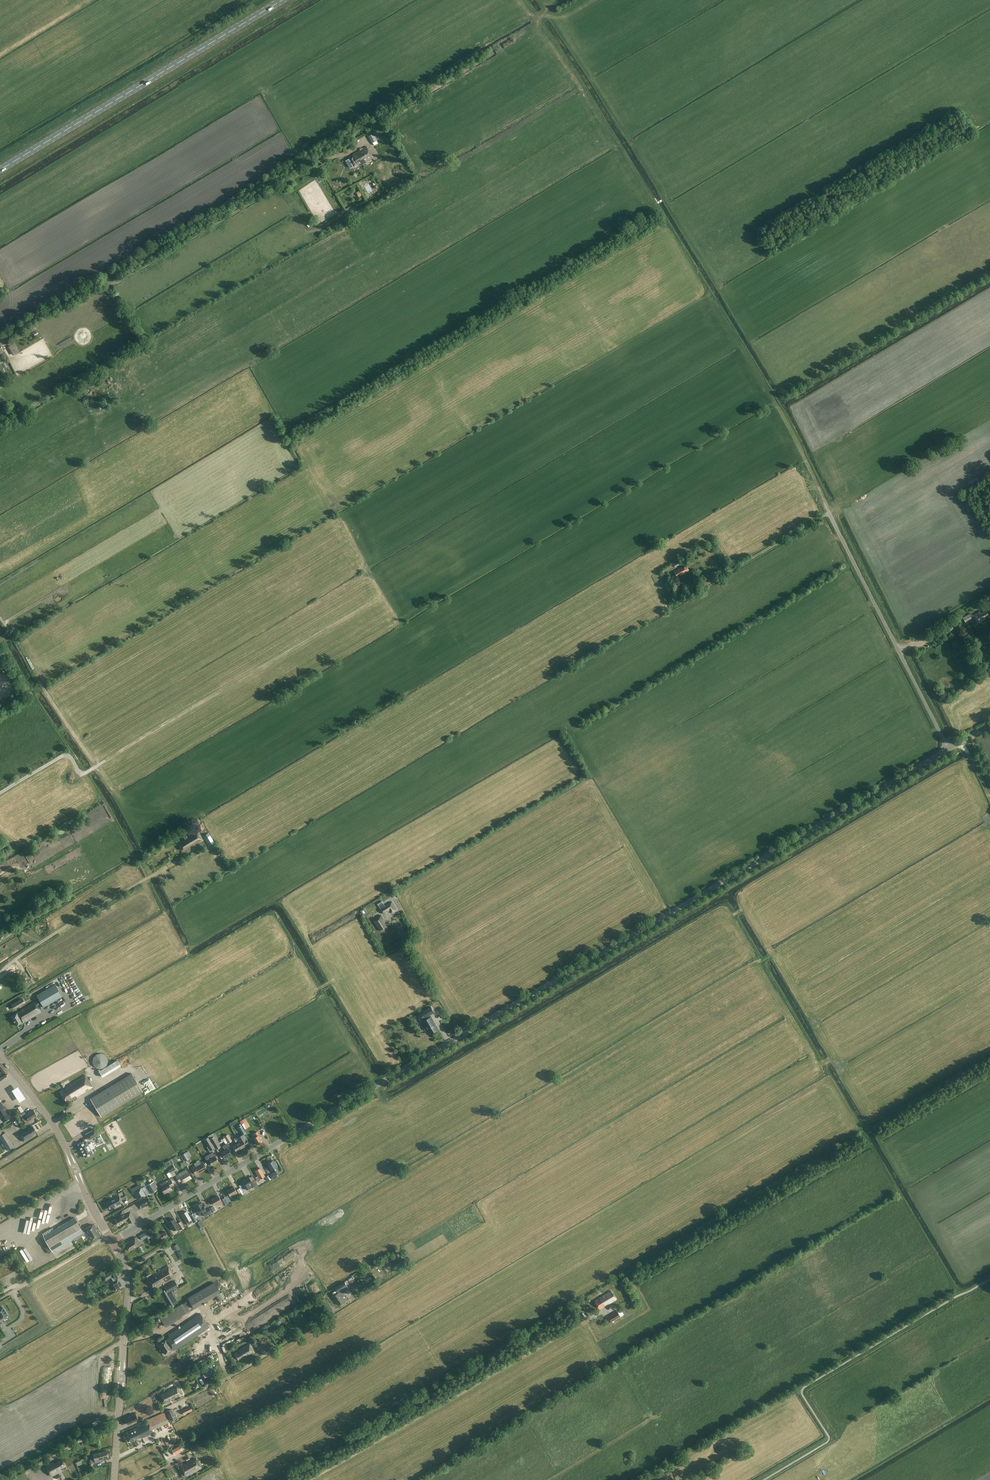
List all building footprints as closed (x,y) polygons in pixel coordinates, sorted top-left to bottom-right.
[(368,136),(372,143),(377,140),(373,133),(368,136)] [(373,158),(367,147),(353,155),(353,156),(349,159),(354,167),(358,165),(359,166),(373,158)] [(371,166),(377,162),(374,158),(368,162),(371,166)] [(350,218),(359,213),(356,208),(347,213),(350,218)] [(685,573),(689,570),(687,566),(686,565),(674,571),(677,577),(677,576),(680,575),(681,576),(685,574),(685,573)] [(981,620),(989,616),(985,610),(980,613),(980,612),(972,616),(971,615),(970,616),(969,614),(963,618),(965,623),(972,619),(971,619),(973,618),(977,625),(982,622),(981,620)] [(947,633),(953,629),(950,623),(944,627),(947,633)] [(197,843),(198,843),(203,840),(197,830),(184,838),(185,840),(179,844),(182,850),(188,847),(189,848),(191,847),(195,845),(195,844),(197,843)] [(384,914),(389,911),(391,913),(398,909),(393,901),(387,905),(385,906),(383,903),(379,906),(384,914)] [(380,931),(386,927),(382,920),(384,920),(381,915),(373,920),(380,931)] [(70,970),(67,972),(64,973),(70,983),(72,982),(73,982),(75,981),(70,970)] [(55,984),(36,995),(43,1007),(62,996),(55,984)] [(40,1012),(36,1005),(34,1002),(11,1016),(17,1026),(40,1012)] [(427,1030),(430,1034),(438,1029),(431,1017),(429,1018),(428,1016),(434,1012),(431,1006),(420,1013),(423,1019),(424,1019),(425,1020),(423,1022),(425,1026),(424,1027),(426,1031),(427,1030)] [(93,1065),(96,1068),(100,1069),(104,1068),(107,1065),(108,1061),(107,1057),(104,1054),(100,1053),(96,1054),(93,1057),(92,1061),(93,1065)] [(117,1060),(98,1071),(102,1077),(121,1066),(117,1060)] [(90,1099),(101,1117),(143,1092),(132,1073),(90,1099)] [(88,1088),(88,1089),(92,1087),(85,1075),(65,1088),(66,1089),(61,1092),(66,1101),(75,1095),(76,1097),(85,1091),(85,1090),(88,1088)] [(146,1080),(143,1082),(148,1092),(151,1090),(146,1080)] [(12,1086),(18,1099),(25,1096),(19,1083),(12,1086)] [(10,1117),(1,1103),(0,1103),(0,1117),(3,1122),(10,1117)] [(20,1114),(24,1121),(27,1118),(29,1121),(37,1116),(33,1110),(25,1115),(24,1112),(20,1114)] [(246,1132),(241,1125),(240,1123),(237,1125),(238,1127),(242,1134),(246,1132)] [(33,1134),(36,1132),(32,1126),(30,1128),(29,1127),(19,1134),(24,1142),(34,1135),(33,1134)] [(14,1146),(5,1132),(3,1134),(0,1130),(0,1139),(7,1150),(14,1146)] [(252,1138),(256,1145),(262,1141),(258,1135),(259,1135),(257,1131),(253,1134),(255,1137),(252,1138)] [(249,1144),(246,1138),(243,1134),(238,1137),(237,1136),(236,1137),(242,1148),(249,1144)] [(214,1136),(210,1139),(216,1149),(220,1147),(214,1136)] [(208,1137),(204,1139),(208,1146),(207,1147),(210,1152),(215,1149),(212,1144),(208,1137)] [(233,1146),(236,1151),(242,1148),(236,1137),(234,1139),(235,1141),(234,1142),(236,1144),(233,1146)] [(79,1145),(78,1145),(79,1146),(79,1145),(85,1157),(85,1158),(86,1157),(92,1154),(93,1153),(92,1153),(90,1149),(93,1148),(94,1148),(94,1147),(93,1147),(91,1144),(92,1144),(91,1143),(88,1145),(86,1141),(79,1145)] [(224,1158),(231,1154),(228,1149),(230,1148),(228,1143),(225,1145),(222,1146),(225,1150),(221,1153),(224,1158)] [(181,1155),(185,1161),(190,1158),(186,1152),(181,1155)] [(213,1152),(204,1156),(207,1161),(209,1160),(212,1165),(218,1161),(215,1156),(213,1152)] [(170,1172),(175,1169),(172,1164),(174,1163),(171,1159),(164,1163),(170,1172)] [(271,1172),(276,1169),(277,1169),(272,1161),(266,1164),(271,1172)] [(198,1173),(206,1168),(203,1163),(196,1168),(194,1166),(191,1168),(194,1173),(197,1171),(198,1173)] [(259,1168),(254,1171),(259,1179),(264,1177),(259,1168)] [(184,1182),(191,1178),(187,1172),(186,1169),(175,1176),(179,1182),(183,1180),(184,1182)] [(253,1186),(248,1178),(241,1182),(246,1190),(253,1186)] [(164,1194),(171,1190),(170,1187),(173,1185),(170,1180),(166,1182),(166,1181),(159,1185),(161,1188),(164,1194)] [(143,1190),(146,1189),(149,1194),(158,1189),(154,1181),(144,1186),(142,1188),(143,1190)] [(233,1187),(226,1191),(229,1196),(232,1194),(233,1196),(237,1194),(233,1187)] [(141,1188),(134,1191),(138,1199),(145,1196),(141,1188)] [(106,1202),(110,1209),(116,1205),(117,1206),(123,1202),(119,1195),(110,1200),(106,1202)] [(222,1203),(218,1196),(211,1200),(214,1205),(217,1203),(218,1205),(222,1203)] [(136,1203),(139,1210),(149,1205),(145,1198),(136,1203)] [(201,1202),(194,1207),(196,1209),(200,1216),(203,1214),(204,1217),(211,1212),(207,1204),(203,1206),(202,1205),(203,1205),(201,1202)] [(51,1220),(54,1206),(51,1205),(50,1209),(46,1208),(45,1210),(43,1210),(41,1221),(46,1223),(47,1219),(51,1220)] [(121,1213),(122,1215),(115,1219),(118,1225),(127,1220),(128,1222),(134,1218),(139,1216),(138,1215),(133,1205),(121,1211),(121,1210),(119,1211),(120,1213),(121,1213)] [(191,1220),(186,1211),(181,1214),(186,1222),(191,1220)] [(74,1241),(87,1233),(92,1240),(93,1239),(99,1236),(93,1224),(82,1231),(75,1217),(54,1230),(52,1227),(42,1233),(43,1236),(52,1252),(73,1240),(74,1241)] [(22,1232),(25,1233),(30,1219),(26,1218),(22,1232)] [(173,1231),(177,1228),(178,1231),(184,1227),(180,1222),(177,1224),(174,1218),(173,1219),(172,1218),(170,1220),(168,1222),(173,1231)] [(141,1244),(136,1237),(125,1243),(130,1251),(141,1244)] [(147,1250),(144,1245),(138,1247),(141,1253),(147,1250)] [(27,1251),(23,1253),(30,1266),(33,1264),(27,1251)] [(159,1284),(160,1285),(174,1277),(168,1266),(153,1274),(154,1276),(148,1279),(153,1287),(159,1284)] [(122,1287),(120,1283),(118,1279),(121,1277),(117,1269),(112,1272),(111,1271),(102,1276),(103,1277),(105,1281),(111,1277),(114,1281),(110,1283),(115,1291),(122,1287)] [(175,1281),(165,1287),(168,1292),(169,1294),(169,1295),(173,1303),(177,1300),(175,1296),(176,1296),(173,1291),(172,1291),(171,1291),(170,1291),(178,1286),(175,1281)] [(347,1285),(346,1284),(344,1281),(335,1287),(339,1292),(333,1296),(339,1305),(345,1301),(344,1301),(347,1299),(341,1290),(347,1285)] [(174,1305),(165,1290),(162,1291),(171,1307),(174,1305)] [(201,1290),(188,1298),(194,1308),(207,1300),(201,1290)] [(600,1309),(616,1299),(611,1291),(595,1301),(600,1309)] [(184,1302),(180,1305),(185,1313),(189,1310),(184,1302)] [(612,1322),(620,1316),(617,1311),(609,1317),(612,1322)] [(176,1350),(209,1327),(200,1314),(168,1335),(169,1337),(159,1344),(165,1354),(174,1348),(176,1350)] [(247,1357),(254,1352),(250,1344),(239,1350),(235,1353),(238,1359),(246,1355),(247,1357)] [(170,1400),(181,1395),(176,1386),(166,1392),(161,1395),(164,1402),(165,1402),(167,1404),(171,1402),(170,1400)] [(126,1433),(130,1442),(141,1437),(142,1438),(153,1433),(151,1429),(168,1422),(164,1413),(147,1420),(148,1422),(137,1427),(137,1428),(126,1433)] [(125,1419),(128,1424),(138,1419),(137,1418),(138,1418),(136,1414),(135,1414),(125,1419)] [(93,1454),(94,1457),(95,1462),(95,1463),(101,1461),(101,1459),(108,1457),(106,1450),(93,1454)] [(190,1474),(201,1468),(195,1458),(180,1466),(186,1476),(190,1474)] [(63,1470),(66,1468),(65,1466),(62,1459),(54,1464),(53,1462),(45,1466),(51,1476),(63,1469),(63,1470)]
